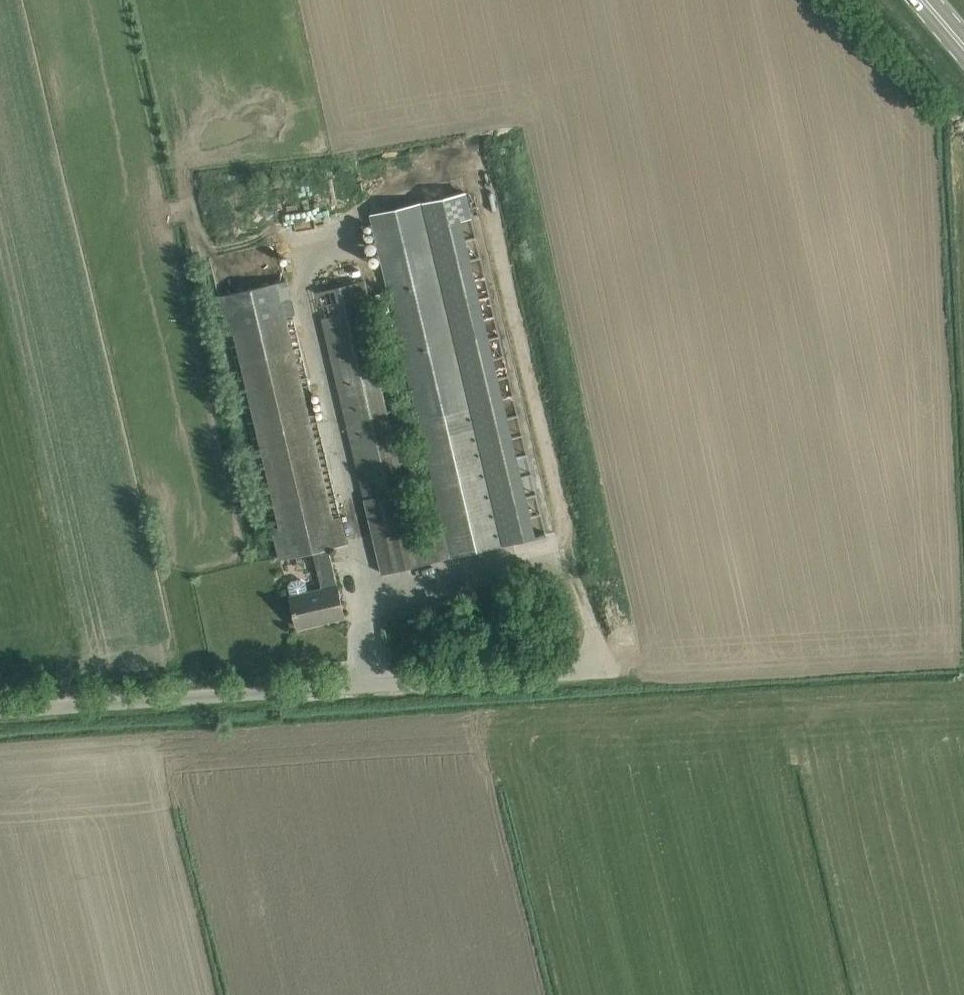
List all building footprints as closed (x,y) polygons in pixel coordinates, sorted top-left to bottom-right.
[(329,546),(347,541),(256,152),(190,168),(280,557),(313,549),(322,588),(308,591),(305,580),(301,578),(291,580),(288,585),(298,626),(345,615),(329,546)] [(546,533),(464,193),(370,216),(452,556),(546,533)] [(431,561),(365,287),(317,299),(383,572),(431,561)]
